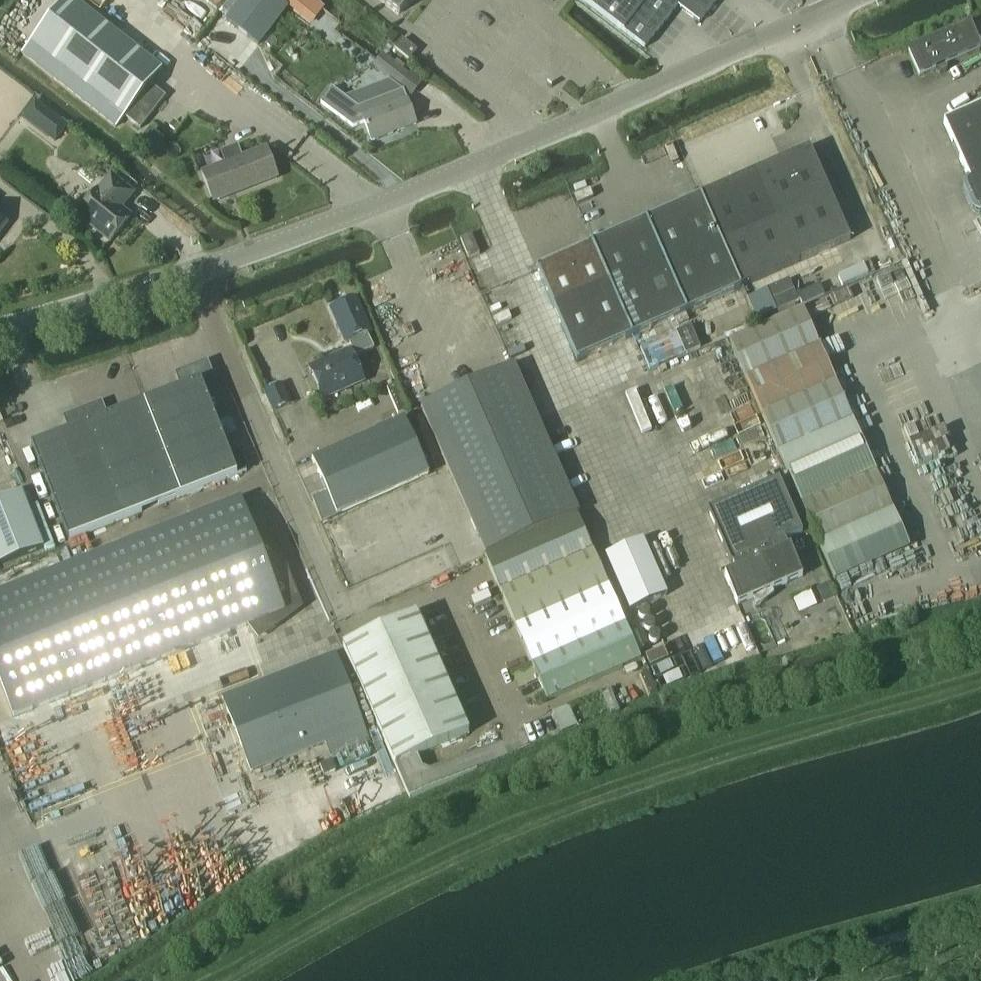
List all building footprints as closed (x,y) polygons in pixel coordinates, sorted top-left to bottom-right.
[(124,119),(125,118),(140,130),(166,97),(151,85),(163,70),(74,0),(64,0),(21,55),(115,129),(123,118),(124,119)] [(288,7),(280,0),(242,0),(226,21),(258,46),(288,7)] [(288,7),(311,26),(324,10),(325,9),(314,0),(280,0),(288,7)] [(400,14),(411,0),(382,0),(400,14)] [(624,33),(645,49),(677,6),(699,23),(717,0),(582,0),(624,33)] [(969,27),(909,54),(908,54),(919,78),(934,71),(935,73),(936,74),(938,74),(939,75),(941,74),(946,72),(947,71),(947,70),(947,69),(947,68),(947,67),(947,66),(980,51),(969,27)] [(402,39),(401,41),(394,49),(410,61),(417,52),(402,39)] [(399,88),(408,76),(383,56),(374,68),(399,88)] [(416,125),(406,99),(403,91),(358,109),(332,89),(320,105),(352,129),(365,124),(372,142),(416,125)] [(23,118),(55,143),(68,127),(36,101),(23,118)] [(968,180),(964,182),(963,186),(963,190),(975,214),(979,215),(980,215),(980,108),(943,125),(968,180)] [(173,122),(169,127),(175,132),(179,127),(173,122)] [(138,148),(151,158),(164,142),(151,131),(138,148)] [(266,149),(242,158),(202,174),(213,203),(278,179),(266,149)] [(809,149),(536,269),(577,361),(849,241),(809,149)] [(110,177),(98,192),(97,191),(77,216),(110,243),(130,218),(121,210),(133,195),(110,177)] [(468,259),(480,255),(472,235),(460,240),(468,259)] [(868,276),(863,266),(838,278),(842,288),(868,276)] [(796,296),(789,279),(768,288),(778,310),(799,302),(799,301),(800,300),(802,305),(825,295),(820,284),(799,293),(800,294),(796,296)] [(747,321),(735,294),(697,311),(709,338),(747,321)] [(346,344),(349,342),(367,335),(371,333),(356,299),(331,310),(346,344)] [(729,341),(745,378),(835,582),(910,549),(820,345),(819,346),(803,308),(729,341)] [(373,349),(367,335),(349,342),(352,350),(309,368),(323,400),(364,382),(354,357),(373,349)] [(716,384),(739,373),(729,354),(707,366),(716,384)] [(31,447),(68,541),(237,475),(205,393),(218,389),(207,361),(175,374),(181,389),(107,417),(102,402),(63,417),(69,432),(31,447)] [(444,398),(421,408),(486,555),(577,515),(579,515),(537,421),(514,367),(512,367),(444,398)] [(282,384),(264,392),(263,392),(272,414),(292,405),(282,384)] [(404,419),(312,461),(327,495),(313,502),(322,523),(337,516),(429,474),(404,419)] [(737,606),(752,599),(803,577),(790,549),(788,549),(785,542),(803,535),(779,481),(708,512),(731,566),(728,567),(731,575),(725,577),(737,606)] [(43,548),(22,492),(0,500),(0,565),(43,548)] [(14,717),(253,624),(254,628),(255,628),(256,630),(258,631),(260,633),(262,633),(265,633),(267,633),(269,632),(270,632),(275,628),(276,626),(278,624),(278,622),(278,619),(278,617),(279,617),(278,614),(283,612),(283,613),(284,613),(284,612),(292,609),(292,608),(294,607),(296,605),(297,603),(297,601),(298,598),(297,596),(298,596),(276,539),(275,540),(274,538),(272,536),(270,535),(268,534),(266,534),(263,534),(255,537),(240,500),(0,594),(0,682),(14,717)] [(577,515),(486,555),(484,556),(548,701),(641,661),(577,515)] [(643,540),(605,557),(629,612),(668,595),(643,540)] [(829,583),(817,588),(823,603),(835,598),(829,583)] [(795,597),(800,612),(817,606),(813,592),(795,597)] [(396,766),(468,735),(416,616),(344,647),(396,766)] [(664,648),(646,656),(651,667),(669,659),(664,648)] [(335,654),(222,698),(251,773),(326,744),(331,757),(369,742),(335,654)]
